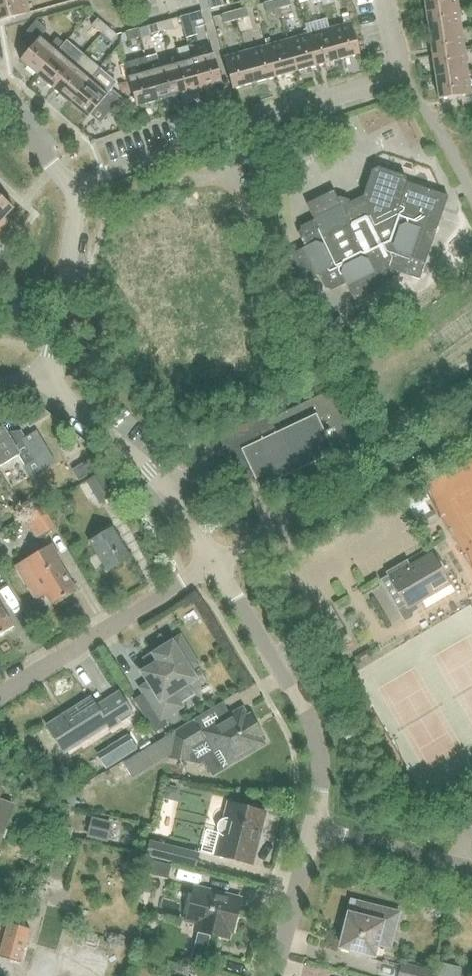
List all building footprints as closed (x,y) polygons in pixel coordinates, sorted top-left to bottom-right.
[(29,11),(26,0),(0,0),(0,19),(29,11)] [(211,9),(221,6),(220,0),(208,0),(211,9)] [(264,2),(266,12),(278,8),(276,0),(273,0),(264,2)] [(278,8),(291,5),(290,0),(276,0),(278,8)] [(426,12),(458,7),(457,0),(424,0),(426,12)] [(234,10),(237,20),(240,33),(253,30),(249,16),(246,7),(234,10)] [(426,12),(429,34),(461,29),(458,7),(426,12)] [(202,10),(189,14),(181,16),(185,31),(206,25),(204,20),(202,10)] [(224,23),(237,20),(234,10),(222,14),(224,23)] [(91,25),(100,32),(106,25),(98,17),(91,25)] [(20,59),(37,74),(63,42),(57,37),(52,43),(42,35),(48,29),(36,19),(19,40),(29,48),(20,59)] [(171,19),(159,22),(162,31),(174,28),(171,19)] [(162,31),(159,22),(147,26),(149,35),(162,31)] [(351,22),(330,28),(338,59),(359,54),(351,22)] [(106,25),(100,32),(111,42),(117,34),(106,25)] [(126,31),(129,40),(141,37),(138,28),(126,31)] [(330,28),(309,33),(317,65),(338,59),(330,28)] [(429,34),(432,55),(464,51),(461,29),(429,34)] [(309,33),(288,39),(296,71),(317,65),(309,33)] [(272,44),(267,45),(275,77),(296,71),(288,39),(272,44)] [(63,42),(37,74),(54,88),(82,54),(65,40),(63,42)] [(180,59),(170,62),(179,94),(200,88),(192,56),(189,45),(177,48),(180,59)] [(267,45),(246,51),(254,82),(275,77),(267,45)] [(213,50),(192,56),(200,88),(222,82),(213,50)] [(254,82),(246,51),(225,56),(233,88),(254,82)] [(432,55),(435,77),(467,72),(464,51),(432,55)] [(54,88),(70,102),(99,68),(82,54),(75,62),(54,88)] [(156,54),(146,57),(157,99),(179,94),(170,62),(159,65),(156,54)] [(157,99),(146,57),(125,63),(130,81),(132,90),(136,105),(157,99)] [(99,68),(70,102),(87,116),(96,105),(107,114),(122,97),(111,88),(114,84),(114,80),(99,68)] [(467,72),(435,77),(438,98),(470,94),(467,72)] [(130,81),(122,83),(124,92),(132,90),(130,81)] [(335,190),(326,194),(307,203),(314,219),(300,226),(298,232),(305,247),(289,254),(303,282),(318,274),(326,291),(332,292),(347,284),(354,299),(381,285),(388,281),(394,268),(418,278),(425,261),(447,195),(407,181),(405,177),(405,176),(379,167),(378,166),(370,170),(371,171),(363,194),(342,205),(335,190)] [(2,230),(8,222),(4,218),(13,208),(0,196),(0,228),(2,230)] [(340,317),(329,322),(333,330),(331,331),(337,342),(349,335),(340,317)] [(268,354),(276,374),(286,370),(277,350),(268,354)] [(367,454),(336,388),(327,392),(270,418),(268,413),(218,436),(240,483),(254,477),(259,487),(293,471),(299,484),(300,485),(367,454)] [(0,426),(0,465),(19,453),(26,464),(38,456),(21,430),(10,437),(2,424),(0,426)] [(93,458),(84,463),(91,475),(100,469),(93,458)] [(104,470),(108,477),(114,473),(111,468),(110,467),(104,470)] [(87,482),(99,501),(112,494),(99,474),(87,482)] [(423,489),(402,501),(408,511),(429,499),(423,489)] [(23,518),(35,539),(56,526),(44,506),(23,518)] [(414,520),(420,530),(420,531),(429,526),(429,525),(437,520),(432,510),(423,515),(422,515),(414,520)] [(90,541),(107,570),(130,556),(112,528),(90,541)] [(34,599),(46,593),(52,603),(75,590),(58,561),(57,562),(48,546),(15,565),(34,599)] [(388,575),(380,579),(404,621),(412,616),(413,612),(418,609),(416,604),(450,584),(448,581),(434,555),(432,553),(410,565),(407,559),(397,565),(385,571),(388,575)] [(13,627),(0,605),(0,634),(13,627)] [(146,693),(134,701),(155,734),(167,726),(161,717),(179,706),(178,705),(194,694),(186,682),(193,678),(187,669),(195,664),(179,639),(153,656),(158,664),(149,670),(144,673),(151,684),(143,689),(146,693)] [(109,730),(133,715),(120,693),(96,708),(91,700),(48,727),(64,753),(107,726),(109,730)] [(169,755),(168,757),(188,761),(200,763),(204,761),(211,774),(228,764),(261,744),(262,744),(263,744),(262,742),(257,735),(260,733),(260,734),(261,733),(251,714),(250,715),(250,716),(247,717),(243,710),(242,708),(241,709),(241,710),(201,733),(194,721),(176,732),(173,734),(169,755)] [(135,734),(143,748),(154,743),(145,728),(135,734)] [(97,756),(105,768),(136,749),(129,736),(97,756)] [(166,784),(163,796),(176,799),(179,786),(166,784)] [(13,806),(0,801),(0,843),(13,806)] [(219,833),(223,836),(218,855),(250,863),(259,826),(263,823),(265,818),(262,814),(263,811),(231,803),(227,818),(222,819),(218,823),(217,828),(219,833)] [(91,817),(86,837),(107,843),(112,823),(91,817)] [(147,855),(172,862),(176,848),(150,841),(147,855)] [(146,858),(142,872),(168,879),(171,865),(146,858)] [(229,929),(233,930),(238,910),(235,909),(237,902),(238,902),(238,903),(240,903),(240,901),(194,889),(186,918),(205,923),(203,932),(226,938),(229,929)] [(341,947),(374,955),(377,943),(389,946),(397,913),(358,903),(353,923),(347,922),(341,947)] [(0,953),(0,954),(21,961),(31,927),(10,921),(0,953)] [(198,933),(191,962),(203,965),(211,936),(198,933)] [(435,975),(460,975),(462,968),(436,962),(433,975),(435,975)] [(430,971),(403,964),(400,975),(429,975),(430,971)]
